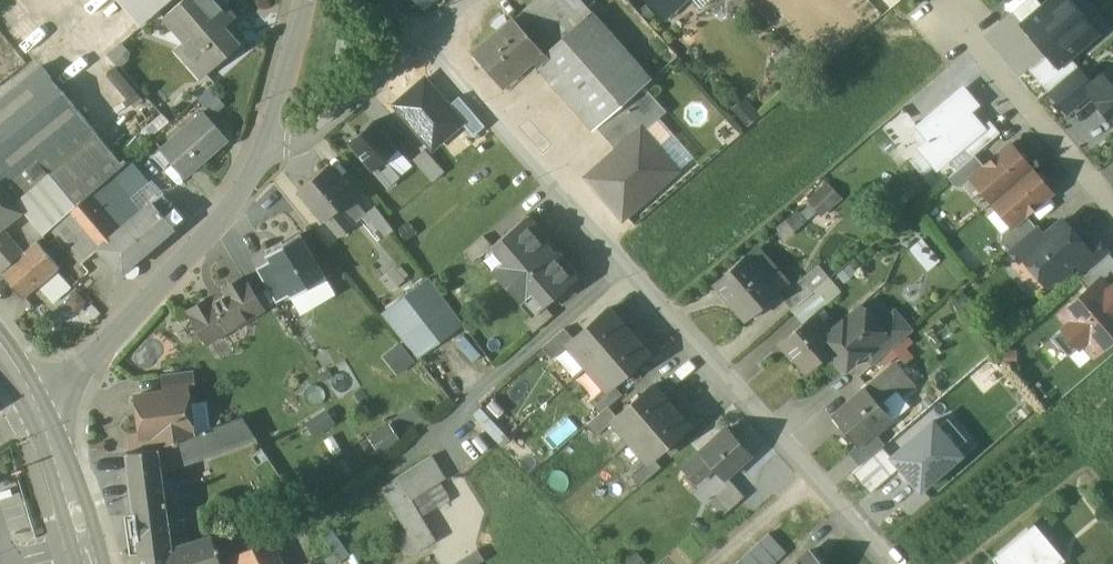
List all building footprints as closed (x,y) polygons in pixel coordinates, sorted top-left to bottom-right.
[(138,27),(170,0),(116,0),(138,27)] [(162,20),(183,44),(180,46),(206,76),(240,46),(225,28),(236,19),(220,0),(185,0),(162,20)] [(517,23),(547,57),(536,66),(593,130),(597,127),(644,85),(651,79),(581,0),(543,0),(517,23)] [(663,17),(682,0),(649,0),(663,17)] [(1022,17),(1041,2),(1038,0),(1026,0),(1015,9),(1022,17)] [(1069,0),(1051,0),(1023,24),(1048,53),(1059,65),(1070,56),(1097,32),(1069,0)] [(517,23),(513,18),(474,52),(499,81),(527,56),(536,66),(547,57),(517,23)] [(206,76),(180,46),(172,53),(198,83),(206,76)] [(1048,91),(1078,66),(1070,56),(1059,65),(1048,53),(1029,69),(1048,91)] [(1091,81),(1085,86),(1090,92),(1098,102),(1096,104),(1109,118),(1111,116),(1112,119),(1112,63),(1091,81)] [(129,109),(139,104),(120,64),(110,69),(129,109)] [(41,66),(0,100),(0,188),(0,189),(20,212),(23,209),(56,182),(49,174),(98,133),(41,66)] [(1078,66),(1048,91),(1066,113),(1090,92),(1085,86),(1091,81),(1078,66)] [(94,87),(108,108),(123,98),(109,77),(94,87)] [(644,85),(597,127),(617,150),(641,129),(643,131),(666,111),(644,85)] [(920,148),(936,167),(961,146),(983,128),(969,111),(977,104),(964,89),(919,127),(930,140),(920,148)] [(204,113),(162,149),(186,178),(224,144),(211,129),(215,125),(204,113)] [(983,128),(961,146),(971,158),(975,155),(1000,132),(990,121),(983,128)] [(373,122),(348,144),(373,172),(373,171),(388,188),(400,177),(385,161),(397,150),(373,122)] [(641,129),(617,150),(587,177),(623,217),(676,170),(643,131),(641,129)] [(98,133),(49,174),(56,182),(76,206),(111,175),(123,164),(98,133)] [(984,165),(971,176),(972,177),(992,201),(1030,167),(1027,163),(1027,156),(1020,155),(1010,143),(984,165)] [(444,172),(425,150),(413,161),(432,182),(444,172)] [(971,158),(948,177),(955,186),(962,186),(972,177),(971,176),(984,165),(975,155),(971,158)] [(150,182),(130,159),(123,164),(111,175),(130,198),(150,182)] [(493,174),(487,167),(470,180),(476,188),(493,174)] [(1030,167),(992,201),(1012,224),(1012,225),(1026,214),(1051,192),(1041,181),(1042,173),(1035,172),(1030,167)] [(327,168),(300,191),(324,220),(325,220),(339,236),(353,225),(339,208),(352,197),(327,168)] [(76,206),(77,206),(69,212),(99,248),(142,212),(130,198),(111,175),(76,206)] [(785,217),(797,231),(841,195),(830,180),(785,217)] [(56,182),(23,209),(34,221),(44,234),(51,228),(69,212),(77,206),(76,206),(56,182)] [(1,272),(25,251),(24,250),(12,237),(2,226),(20,212),(0,189),(0,188),(0,270),(1,272)] [(99,248),(107,258),(117,270),(123,270),(186,219),(171,201),(167,204),(161,196),(142,212),(99,248)] [(394,230),(376,206),(362,217),(379,240),(394,230)] [(99,248),(69,212),(51,228),(56,234),(73,254),(81,263),(99,248)] [(1012,224),(1003,232),(1001,240),(1008,249),(1035,225),(1026,214),(1012,225),(1012,224)] [(545,239),(531,222),(525,222),(522,219),(492,245),(489,249),(500,262),(494,268),(522,301),(529,295),(540,309),(545,305),(574,279),(572,277),(572,270),(558,254),(552,253),(545,245),(545,239)] [(1044,235),(1022,255),(1023,256),(1046,283),(1055,276),(1061,276),(1068,270),(1069,264),(1074,260),(1087,249),(1085,247),(1062,220),(1044,235)] [(34,221),(12,237),(24,250),(44,234),(34,221)] [(1035,225),(1008,249),(1018,260),(1023,256),(1022,255),(1044,235),(1035,225)] [(56,234),(42,247),(59,266),(73,254),(56,234)] [(325,275),(301,236),(302,235),(301,234),(265,255),(266,256),(267,256),(269,260),(289,294),(290,296),(291,298),(326,277),(325,275)] [(484,235),(464,252),(472,262),(489,249),(492,245),(484,235)] [(911,247),(929,268),(941,258),(923,237),(911,247)] [(1096,238),(1085,247),(1087,249),(1074,260),(1085,273),(1109,253),(1096,238)] [(25,251),(1,272),(23,297),(37,285),(59,266),(42,247),(37,241),(25,251)] [(387,244),(359,265),(367,274),(377,266),(394,253),(387,244)] [(1109,253),(1079,279),(1088,290),(1101,279),(1111,290),(1112,289),(1112,258),(1109,253)] [(59,266),(37,285),(46,295),(82,264),(81,263),(73,254),(59,266)] [(778,291),(749,256),(715,285),(744,319),(778,291)] [(289,294),(269,260),(256,268),(276,302),(289,294)] [(386,278),(377,266),(367,274),(375,286),(386,278)] [(840,292),(818,266),(781,298),(804,324),(823,308),(840,292)] [(243,278),(223,290),(225,294),(211,303),(208,298),(188,311),(204,338),(218,330),(221,336),(263,310),(243,278)] [(382,313),(415,358),(463,323),(430,278),(382,313)] [(1059,314),(1068,324),(1064,327),(1081,346),(1084,343),(1094,355),(1112,338),(1112,293),(1111,290),(1101,279),(1088,290),(1059,314)] [(540,309),(525,323),(533,332),(553,315),(545,305),(540,309)] [(838,325),(828,334),(838,345),(832,350),(838,358),(837,359),(837,364),(841,369),(848,369),(854,364),(854,360),(859,356),(863,356),(864,355),(872,365),(877,360),(869,351),(887,336),(885,334),(861,305),(838,325)] [(574,339),(568,343),(570,345),(608,388),(613,384),(648,353),(609,308),(574,339)] [(804,324),(782,343),(807,372),(832,350),(838,345),(828,334),(838,325),(823,308),(804,324)] [(877,325),(885,334),(887,336),(869,351),(877,360),(912,331),(902,319),(894,310),(877,325)] [(564,328),(542,347),(553,360),(570,345),(568,343),(574,339),(564,328)] [(896,363),(865,389),(877,404),(894,390),(899,396),(913,384),(896,363)] [(193,374),(165,378),(166,392),(167,393),(188,391),(188,393),(195,392),(193,374)] [(608,388),(592,402),(601,412),(608,405),(622,394),(613,384),(608,388)] [(617,416),(612,420),(613,421),(631,441),(672,405),(654,384),(617,416)] [(877,404),(865,389),(831,417),(855,445),(858,449),(876,434),(874,432),(890,419),(877,404)] [(166,392),(137,396),(141,434),(131,436),(134,451),(154,449),(159,447),(194,434),(188,393),(188,391),(167,393),(166,392)] [(601,412),(587,424),(597,436),(613,421),(612,420),(617,416),(608,405),(601,412)] [(672,405),(631,441),(647,460),(648,461),(653,457),(690,425),(672,405)] [(306,420),(315,437),(336,425),(327,408),(306,420)] [(243,417),(206,430),(215,455),(257,438),(243,417)] [(921,489),(962,453),(933,420),(891,456),(900,466),(921,489)] [(368,436),(380,454),(401,440),(389,422),(368,436)] [(751,456),(726,428),(699,453),(700,454),(713,468),(724,480),(751,456)] [(194,434),(159,447),(162,473),(215,455),(206,430),(194,434)] [(325,441),(333,456),(342,451),(334,436),(325,441)] [(466,461),(474,471),(502,448),(493,438),(466,461)] [(134,451),(126,452),(135,517),(129,517),(132,537),(137,536),(139,554),(173,549),(172,547),(164,485),(164,481),(162,473),(159,447),(154,449),(134,451)] [(870,492),(900,466),(891,456),(884,447),(854,473),(870,492)] [(432,454),(382,486),(395,508),(411,499),(412,499),(446,477),(432,454)] [(713,468),(700,454),(683,469),(695,483),(713,468)] [(647,460),(630,475),(640,486),(661,467),(653,457),(648,461),(647,460)] [(181,478),(164,481),(164,485),(172,547),(189,542),(181,478)] [(732,482),(710,501),(722,515),(745,497),(732,482)] [(412,499),(411,499),(395,508),(420,549),(437,540),(412,499)] [(212,535),(222,563),(240,563),(236,555),(260,544),(253,522),(212,535)] [(991,562),(993,563),(1058,563),(1062,561),(1032,526),(991,562)] [(786,547),(772,531),(733,563),(766,563),(786,547)] [(172,547),(173,549),(175,563),(222,563),(212,535),(189,542),(172,547)] [(236,555),(240,563),(280,563),(269,541),(260,544),(236,555)] [(139,554),(140,563),(175,563),(173,549),(139,554)] [(795,563),(822,563),(810,551),(795,563)]
